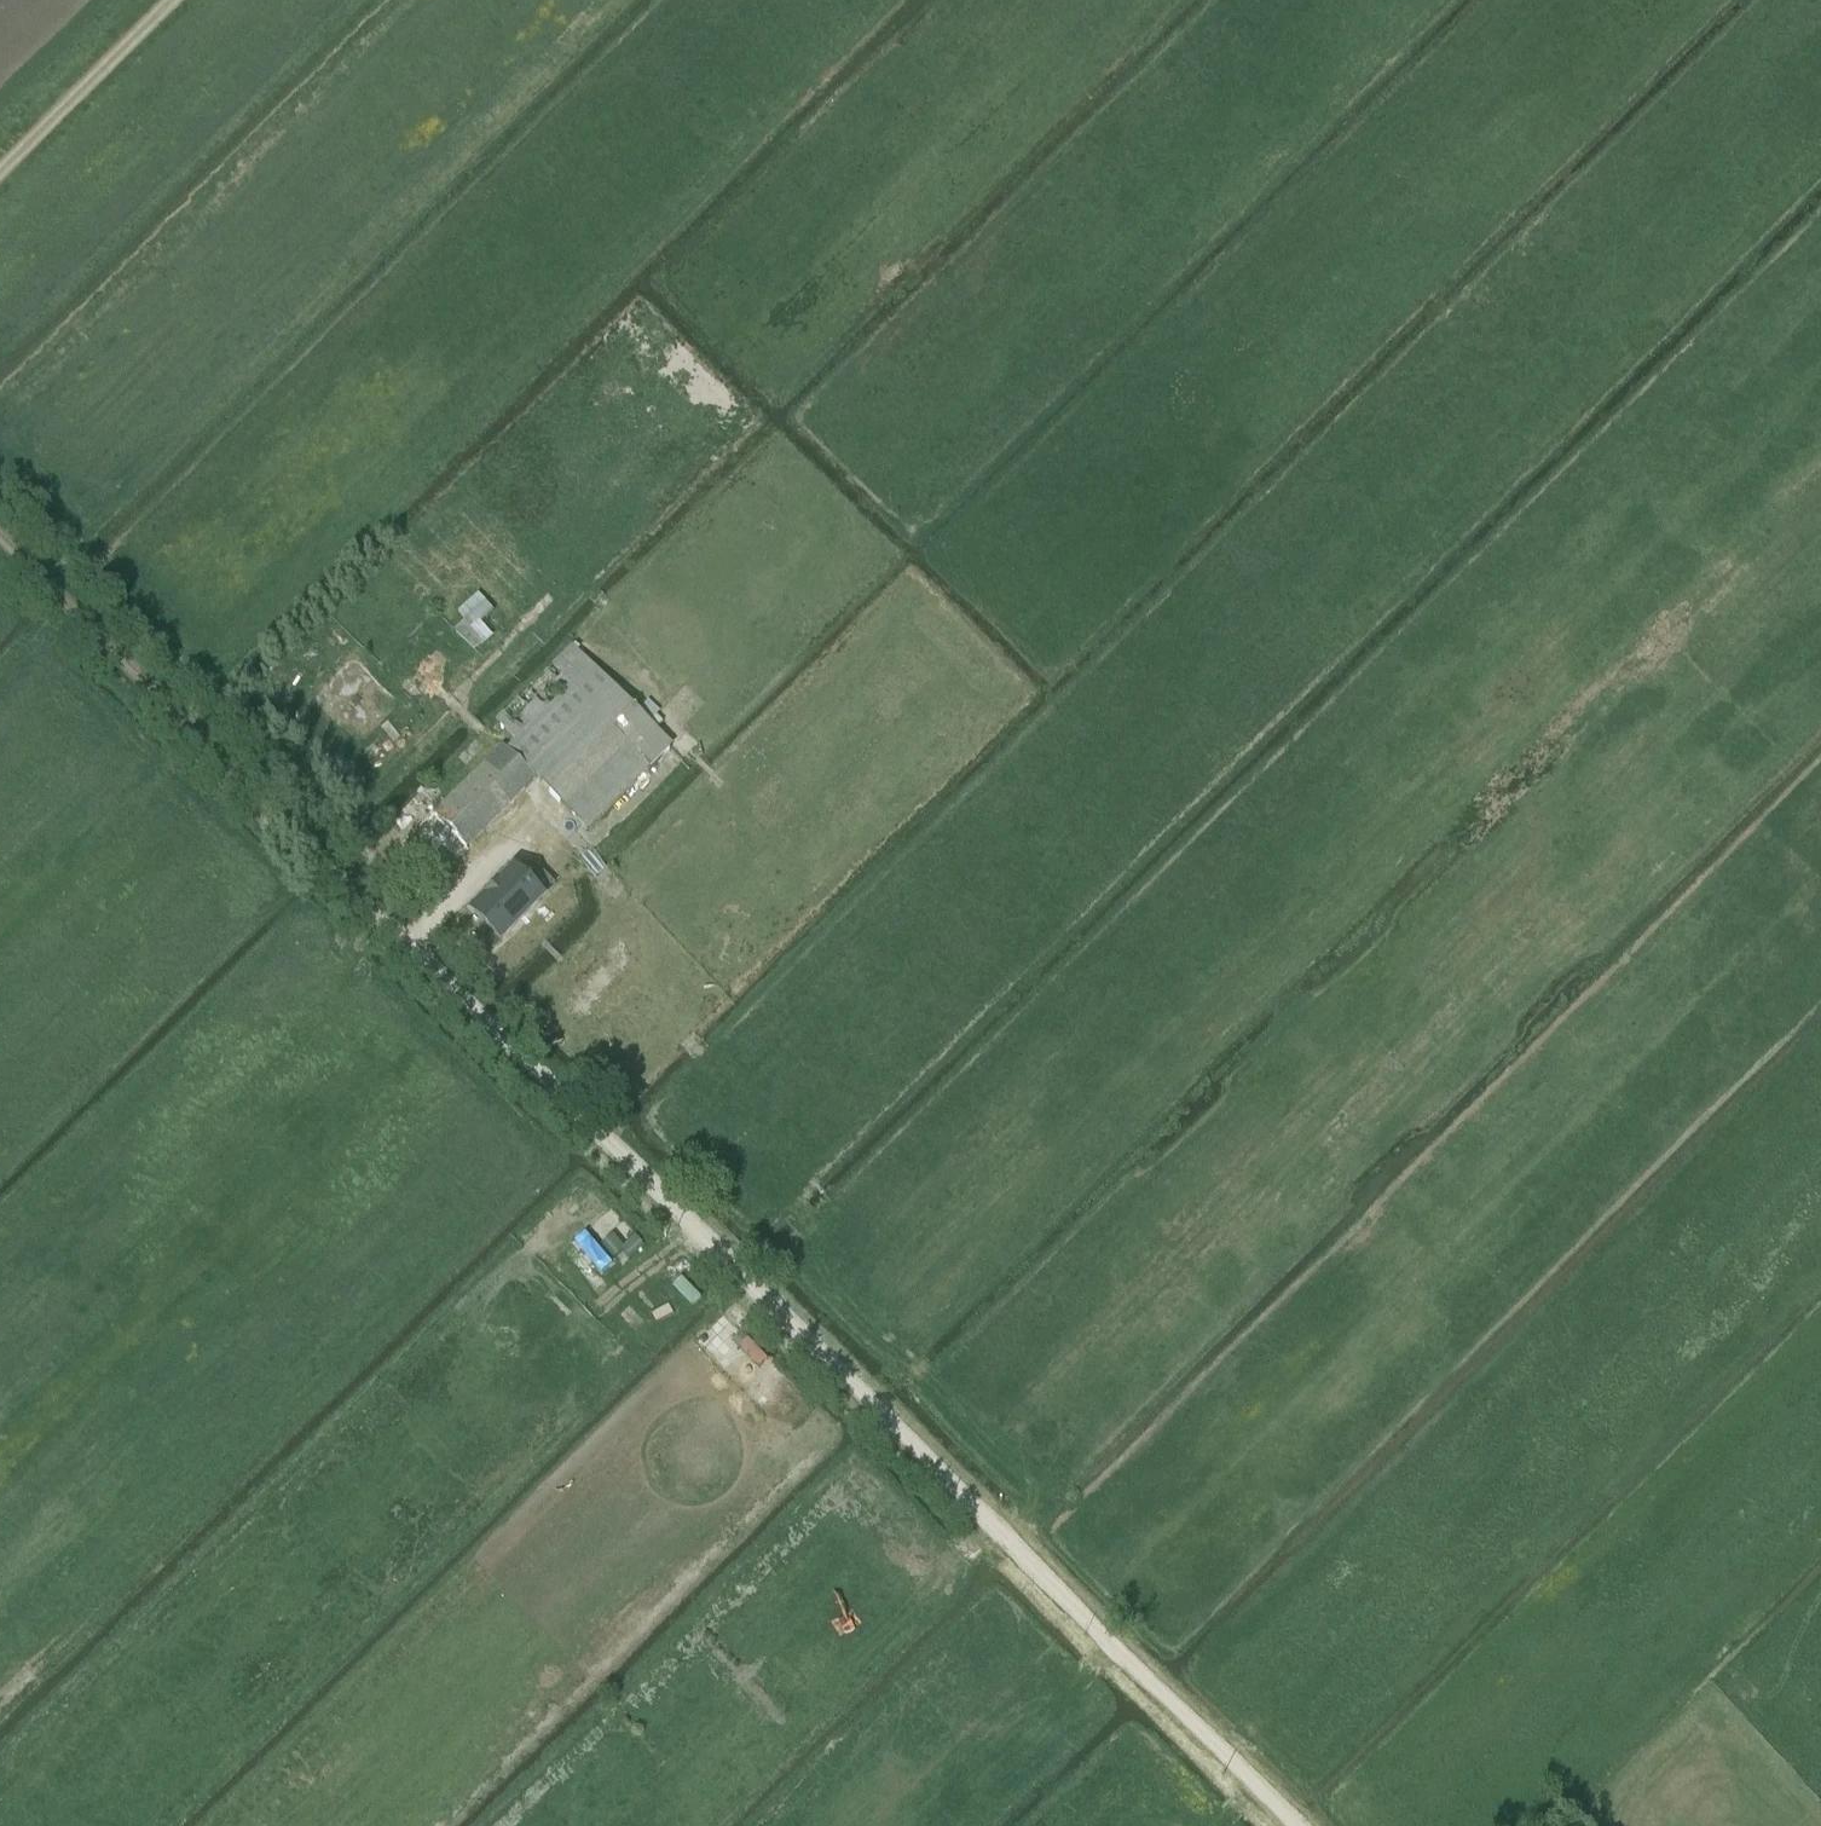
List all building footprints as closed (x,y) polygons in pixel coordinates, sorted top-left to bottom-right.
[(457,612),(471,627),(492,609),(479,593),(457,612)] [(434,814),(468,847),(536,779),(587,830),(671,746),(571,646),(496,722),(511,737),(434,814)] [(474,913),(500,939),(514,926),(528,912),(527,912),(541,898),(514,872),(501,886),(500,885),(499,887),(499,888),(489,898),(489,897),(487,899),(474,913)]
